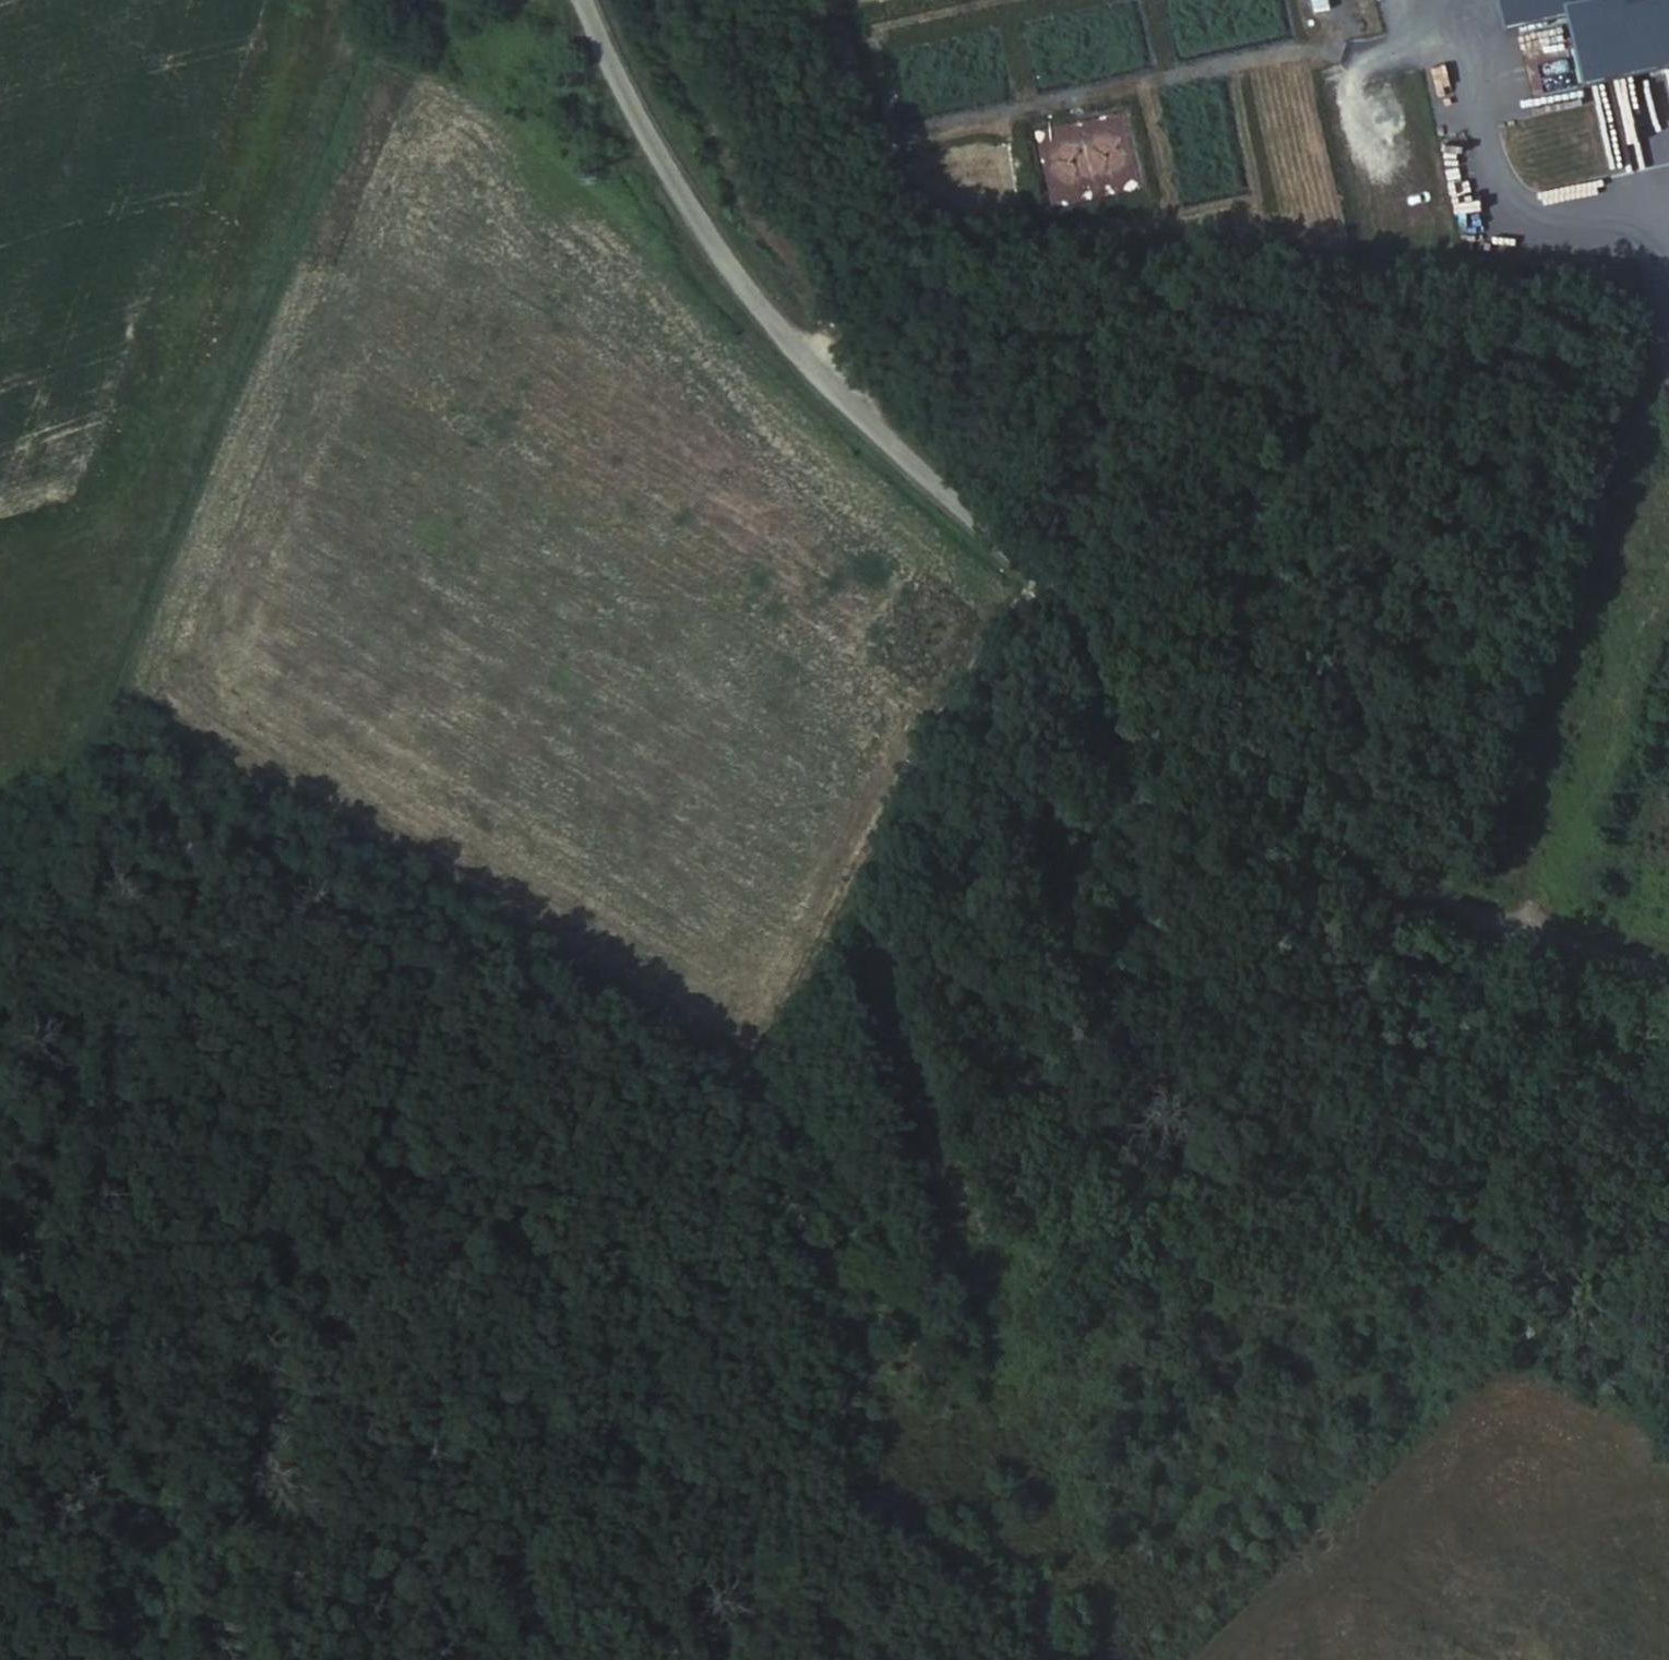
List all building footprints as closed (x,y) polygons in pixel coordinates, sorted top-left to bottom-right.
[(1327,8),(1326,0),(1309,0),(1310,10),(1327,8)] [(1607,51),(1668,38),(1668,0),(1596,0),(1607,51)]
